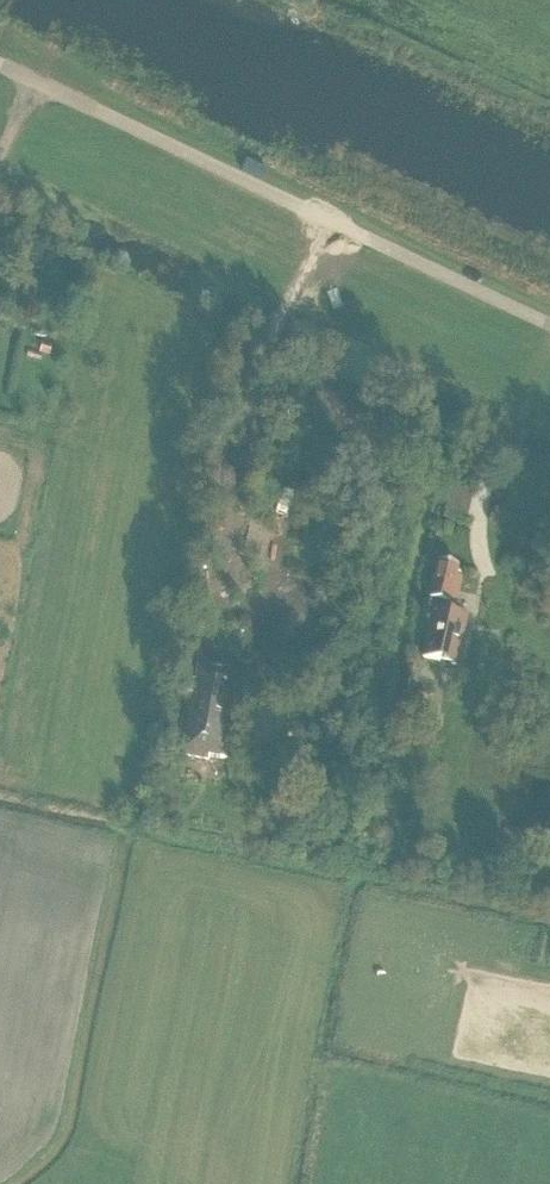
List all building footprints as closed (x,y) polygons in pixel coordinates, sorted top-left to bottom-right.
[(54,348),(45,345),(41,354),(50,357),(54,348)] [(451,485),(449,514),(471,516),(474,487),(451,485)] [(454,616),(463,575),(458,573),(459,566),(439,562),(431,599),(432,599),(428,619),(432,620),(424,658),(457,665),(467,619),(454,616)] [(232,702),(237,676),(199,669),(194,694),(189,693),(177,753),(210,759),(210,755),(226,758),(237,703),(232,702)]
